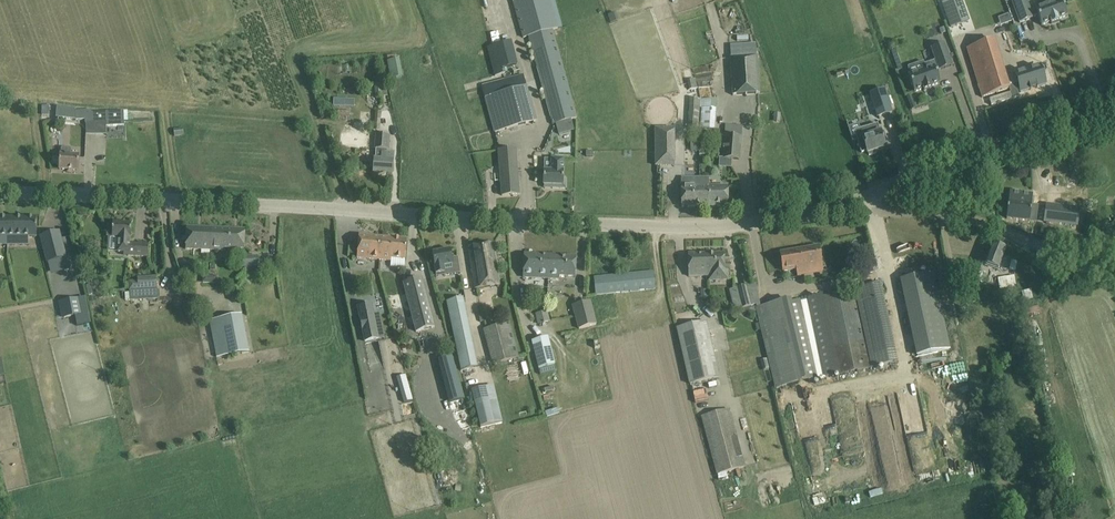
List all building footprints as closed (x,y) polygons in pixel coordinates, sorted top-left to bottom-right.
[(523,38),(528,37),(552,125),(556,124),(559,134),(574,130),(572,120),(573,120),(577,118),(553,30),(562,27),(555,0),(513,0),(523,38)] [(944,7),(952,31),(970,25),(962,0),(960,0),(953,2),(953,3),(954,4),(944,7)] [(1020,23),(1021,22),(1020,22),(1026,20),(1026,21),(1027,20),(1026,19),(1031,18),(1032,18),(1033,18),(1033,17),(1038,15),(1041,26),(1050,22),(1051,24),(1059,21),(1058,19),(1067,16),(1061,0),(1060,0),(1059,0),(1041,0),(1043,6),(1035,9),(1036,10),(1031,12),(1026,0),(1011,0),(1020,23)] [(1002,25),(1014,21),(1011,13),(999,17),(1002,25)] [(994,40),(967,48),(979,87),(982,97),(1009,89),(1008,86),(1016,83),(1013,75),(1006,77),(1005,77),(1004,78),(996,50),(997,49),(994,40)] [(910,75),(908,76),(914,92),(923,89),(924,91),(932,88),(931,86),(940,83),(936,71),(939,70),(940,70),(940,69),(945,67),(945,68),(946,68),(946,67),(951,65),(951,66),(952,65),(944,43),(931,48),(935,60),(928,63),(930,68),(910,75)] [(498,45),(487,48),(495,77),(506,74),(504,69),(498,45)] [(895,51),(891,52),(897,71),(902,69),(895,51)] [(758,56),(730,58),(733,96),(760,94),(758,56)] [(398,59),(387,62),(390,78),(402,76),(398,59)] [(1039,67),(1013,75),(1016,83),(1019,94),(1045,86),(1044,84),(1041,73),(1039,68),(1039,67)] [(524,74),(482,85),(485,98),(484,98),(494,133),(537,122),(524,74)] [(884,89),(870,94),(877,117),(892,113),(884,89)] [(911,108),(915,106),(911,95),(907,96),(911,108)] [(690,107),(688,129),(698,130),(698,129),(698,128),(700,108),(700,107),(700,99),(690,99),(690,107)] [(57,106),(56,118),(76,120),(85,120),(85,123),(86,123),(106,123),(106,127),(124,126),(124,122),(123,111),(92,112),(92,110),(76,111),(76,108),(57,106)] [(715,130),(716,110),(701,109),(700,128),(715,130)] [(862,138),(857,140),(861,153),(867,151),(867,153),(868,153),(869,155),(876,153),(875,151),(885,148),(882,137),(880,132),(877,124),(860,130),(859,130),(862,138)] [(725,126),(724,136),(741,137),(742,127),(725,126)] [(656,128),(656,166),(674,166),(674,128),(656,128)] [(376,134),(375,149),(376,149),(387,150),(388,150),(389,135),(376,134)] [(369,145),(370,138),(349,136),(348,143),(369,145)] [(724,136),(723,158),(740,159),(741,137),(724,136)] [(60,155),(59,170),(78,171),(79,156),(71,155),(71,151),(71,150),(70,148),(63,148),(61,150),(61,155),(60,155)] [(374,163),(373,174),(392,175),(393,164),(393,161),(393,155),(387,155),(387,150),(376,149),(375,159),(374,159),(374,163)] [(515,150),(499,151),(502,196),(519,194),(515,150)] [(544,174),(543,185),(544,185),(553,186),(552,188),(565,189),(566,178),(563,178),(563,159),(551,159),(551,171),(544,171),(544,174)] [(1062,166),(1062,177),(1078,176),(1078,165),(1062,166)] [(699,178),(681,178),(681,207),(702,207),(702,199),(699,199),(699,178)] [(709,178),(699,178),(699,199),(702,199),(702,207),(728,207),(728,187),(709,187),(709,178)] [(1010,193),(1007,218),(1035,221),(1036,206),(1030,206),(1032,196),(1021,195),(1021,192),(1013,191),(1012,194),(1010,193)] [(1046,205),(1044,221),(1077,225),(1079,209),(1046,205)] [(8,218),(8,237),(28,237),(36,237),(37,218),(8,218)] [(107,225),(107,237),(112,237),(119,238),(118,252),(124,252),(129,252),(129,256),(148,257),(148,256),(149,245),(135,244),(135,245),(130,245),(130,238),(131,224),(113,223),(113,226),(107,225)] [(187,228),(186,249),(225,251),(225,249),(244,250),(244,230),(187,228)] [(59,232),(41,236),(48,262),(66,257),(59,232)] [(359,236),(357,258),(391,261),(391,259),(405,260),(407,240),(359,236)] [(493,243),(468,247),(475,289),(500,285),(493,243)] [(987,258),(984,265),(998,270),(999,268),(1002,259),(1004,252),(1006,248),(992,243),(991,246),(989,254),(987,258)] [(818,246),(780,253),(783,272),(796,269),(797,272),(802,271),(802,268),(821,265),(818,246)] [(450,250),(433,253),(434,264),(436,274),(437,277),(460,273),(457,256),(451,257),(450,250)] [(524,255),(523,277),(548,278),(549,256),(524,255)] [(706,255),(688,256),(688,267),(688,278),(706,277),(709,277),(709,281),(728,281),(727,270),(724,270),(724,266),(724,255),(706,255)] [(257,256),(241,257),(242,268),(258,267),(257,256)] [(549,256),(548,278),(559,279),(559,276),(575,277),(576,258),(549,256)] [(653,271),(594,277),(596,295),(655,289),(653,271)] [(979,271),(975,282),(981,284),(985,273),(979,271)] [(933,273),(901,280),(917,356),(950,349),(933,273)] [(1014,276),(998,279),(999,289),(1008,288),(1010,297),(1018,296),(1014,276)] [(127,292),(125,292),(126,301),(158,298),(158,289),(157,290),(156,278),(147,279),(147,281),(135,282),(135,284),(126,284),(127,292)] [(422,280),(403,284),(416,333),(434,328),(422,280)] [(755,284),(746,286),(751,306),(760,304),(755,284)] [(861,322),(888,317),(881,284),(854,290),(861,322)] [(746,286),(736,289),(741,309),(751,307),(751,306),(746,286)] [(77,298),(60,302),(63,318),(75,316),(77,326),(90,323),(88,313),(80,315),(77,298)] [(463,298),(447,301),(461,370),(476,367),(463,301),(464,300),(463,298)] [(590,302),(573,306),(579,329),(596,324),(590,302)] [(372,303),(357,306),(364,342),(379,339),(374,314),(372,303)] [(760,323),(755,324),(757,331),(761,329),(775,389),(798,383),(779,303),(761,307),(756,308),(757,312),(760,323)] [(547,310),(535,314),(538,325),(550,321),(547,310)] [(242,315),(209,321),(216,358),(249,353),(242,315)] [(707,321),(676,328),(689,384),(720,377),(707,321)] [(510,323),(483,330),(492,365),(519,358),(510,323)] [(547,338),(532,342),(534,351),(539,369),(540,375),(556,371),(554,366),(547,338)] [(452,356),(438,360),(450,403),(464,399),(452,356)] [(487,388),(472,392),(475,406),(480,428),(503,422),(497,400),(491,402),(487,388)] [(917,412),(929,408),(924,393),(911,397),(917,412)] [(729,409),(702,417),(717,475),(719,481),(728,478),(726,472),(745,467),(736,434),(729,409)] [(1026,427),(1032,426),(1030,414),(1023,415),(1026,427)]
